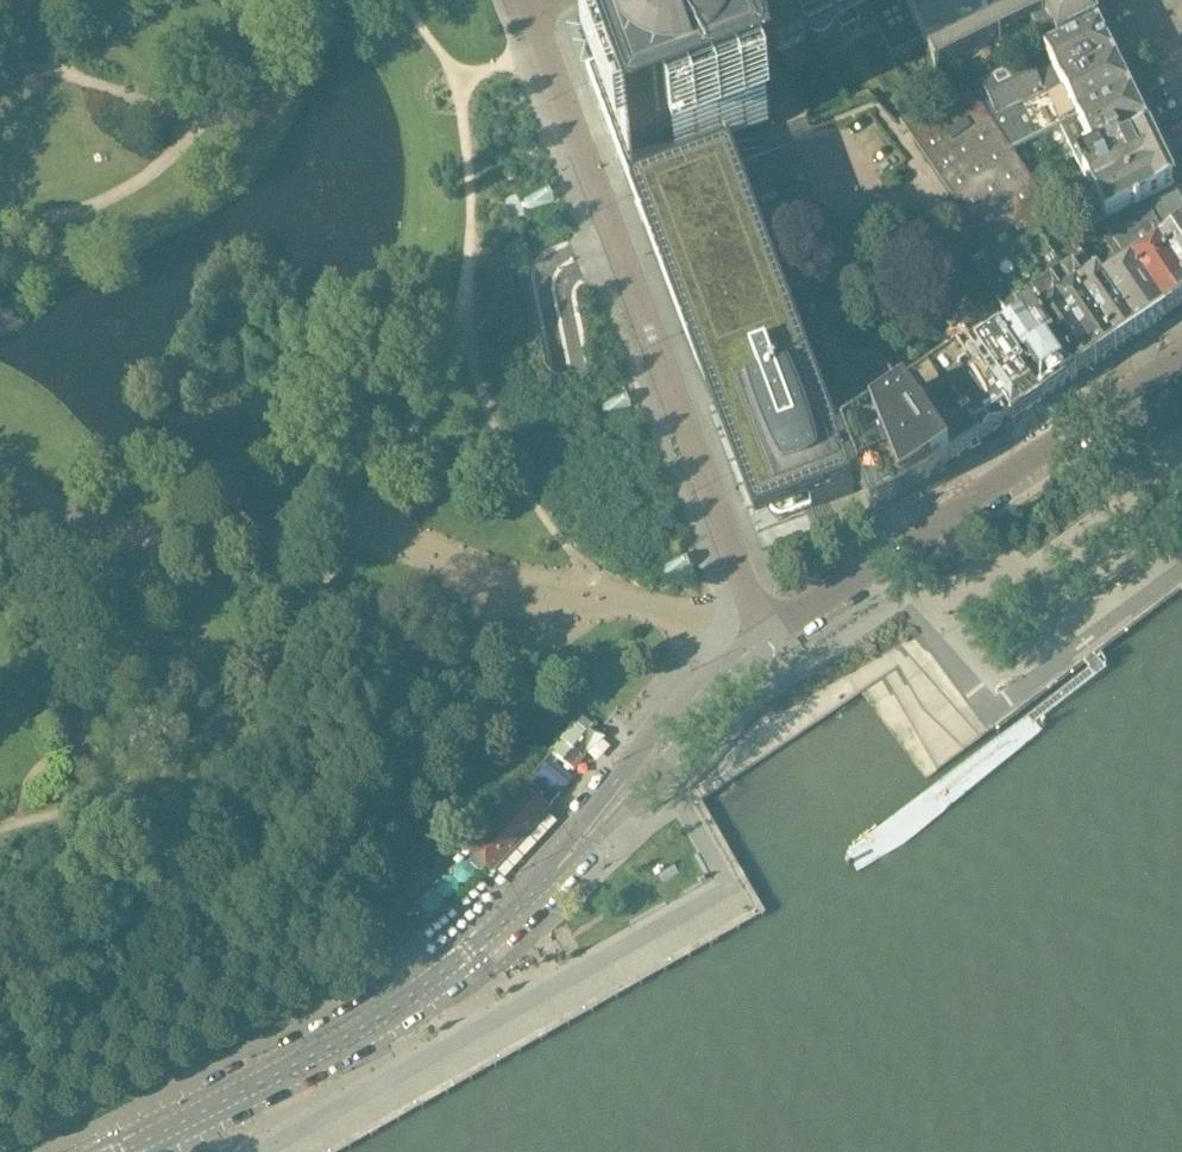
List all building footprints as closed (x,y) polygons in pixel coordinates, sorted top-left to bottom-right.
[(603,122),(622,171),(683,334),(687,345),(710,406),(708,406),(762,552),(862,515),(852,490),(859,487),(856,478),(868,474),(856,442),(844,446),(843,444),(839,445),(730,151),(724,134),(766,119),(722,0),(647,0),(570,28),(603,122)] [(773,0),(750,0),(776,56),(807,41),(790,5),(773,13),(770,8),(766,10),(763,5),(773,0)] [(832,32),(832,30),(831,29),(866,12),(860,0),(799,0),(790,5),(807,41),(815,37),(816,38),(817,39),(818,40),(821,40),(822,41),(824,40),(825,40),(827,40),(828,39),(829,38),(830,37),(831,36),(831,34),(832,33),(832,32)] [(866,12),(870,20),(862,25),(870,41),(879,37),(892,65),(924,49),(900,0),(860,0),(866,12)] [(954,68),(1033,30),(1045,56),(1097,28),(1086,5),(1083,0),(900,0),(924,49),(937,76),(954,68)] [(1062,90),(1114,64),(1097,28),(1045,56),(984,86),(1000,120),(1029,106),(1039,101),(1062,90)] [(1146,129),(1114,64),(1062,90),(1029,106),(1000,120),(992,124),(1034,184),(1077,163),(1146,129)] [(954,68),(937,76),(950,102),(967,94),(954,68)] [(1034,184),(992,124),(970,93),(967,94),(950,102),(900,124),(964,218),(990,258),(996,268),(1018,253),(1038,239),(1060,224),(1034,184)] [(1174,186),(1146,129),(1077,163),(1105,221),(1174,186)] [(1178,195),(1150,209),(1159,228),(1181,216),(1181,203),(1178,195)] [(1167,242),(1159,228),(1150,209),(1105,231),(1125,261),(1130,269),(1163,319),(1181,306),(1181,232),(1167,242)] [(1073,234),(1096,220),(1090,210),(1067,225),(1073,234)] [(1136,338),(1103,287),(1060,224),(1038,239),(1115,352),(1136,338)] [(920,239),(892,249),(902,264),(917,253),(919,255),(927,249),(920,239)] [(1115,352),(1038,239),(1018,253),(1094,366),(1115,352)] [(1094,366),(1018,253),(996,268),(1004,280),(1073,381),(1094,366)] [(929,254),(906,269),(911,278),(934,262),(929,254)] [(1073,381),(1004,280),(996,268),(990,258),(974,269),(988,291),(1006,317),(1011,318),(1019,328),(998,343),(1022,376),(1040,403),(1073,381)] [(1163,319),(1130,269),(1125,261),(1109,272),(1115,279),(1103,287),(1136,338),(1163,319)] [(950,464),(1011,423),(969,363),(956,343),(922,366),(894,386),(904,399),(906,402),(905,403),(908,408),(950,465),(950,464)] [(998,343),(969,363),(1011,423),(1040,403),(1022,376),(998,343)] [(950,465),(908,408),(905,403),(906,402),(904,399),(867,425),(841,442),(843,444),(844,446),(856,442),(868,474),(856,478),(879,513),(897,501),(950,465)] [(573,771),(599,739),(589,731),(562,763),(573,771)] [(558,797),(535,779),(524,793),(545,813),(558,797)] [(469,846),(468,847),(469,848),(475,853),(474,854),(477,856),(472,862),(472,865),(479,872),(482,871),(487,866),(492,870),(493,871),(546,813),(545,813),(524,793),(522,791),(469,846)]
